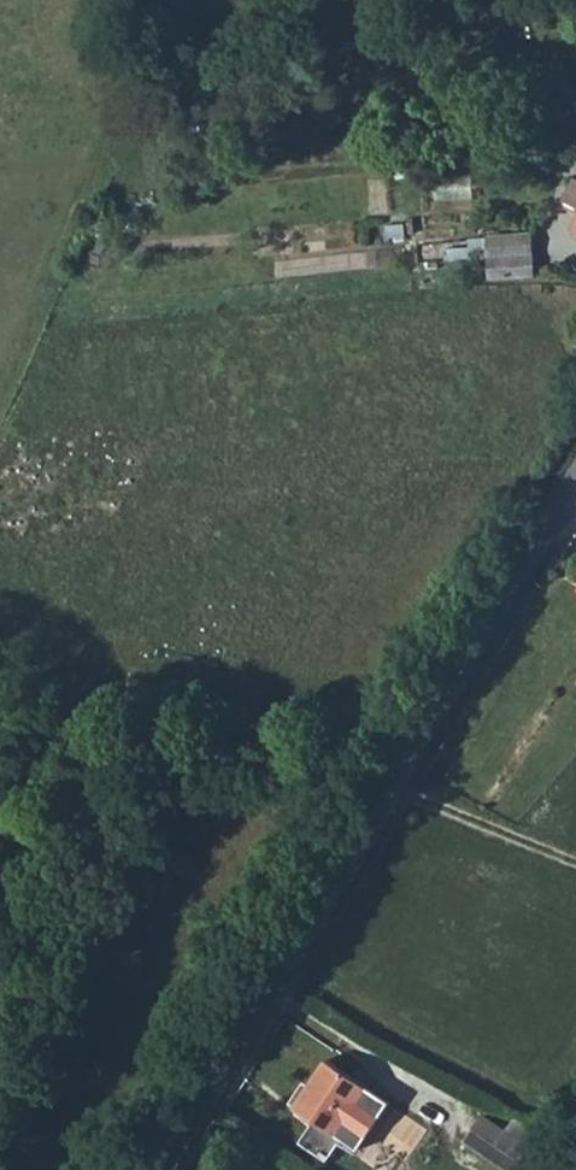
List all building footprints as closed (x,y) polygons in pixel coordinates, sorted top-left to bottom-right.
[(530,11),(570,0),(527,0),(530,11)] [(573,178),(560,202),(575,211),(575,180),(573,178)] [(489,237),(489,259),(490,278),(533,275),(531,235),(489,237)] [(489,237),(467,238),(465,250),(443,251),(444,261),(489,259),(489,237)] [(294,1107),(358,1150),(390,1104),(324,1060),(294,1107)] [(484,1116),(467,1141),(508,1169),(519,1169),(525,1162),(537,1169),(575,1169),(575,1162),(542,1138),(533,1150),(505,1131),(484,1116)] [(505,1131),(533,1150),(542,1138),(514,1120),(505,1131)]
